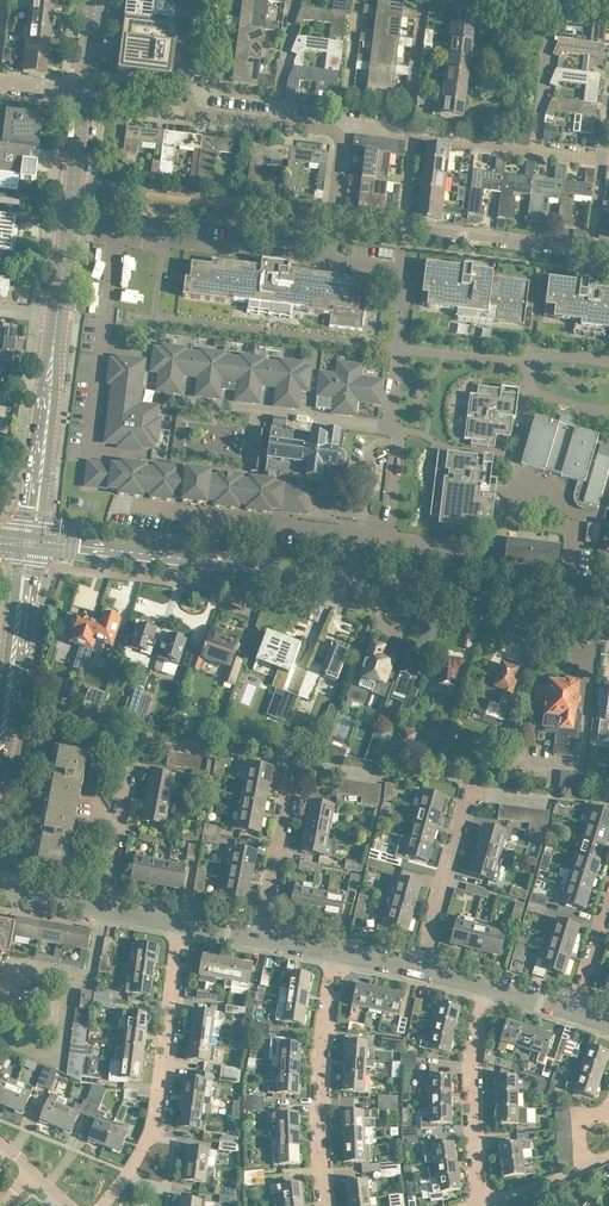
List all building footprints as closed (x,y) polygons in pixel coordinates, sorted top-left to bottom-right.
[(53,15),(55,0),(52,0),(32,0),(31,12),(53,15)] [(125,18),(177,25),(179,25),(182,0),(174,0),(173,2),(166,1),(165,11),(154,10),(155,0),(130,0),(129,4),(126,4),(125,18)] [(251,28),(254,0),(242,0),(240,19),(226,17),(225,25),(239,27),(239,26),(251,28)] [(264,30),(278,32),(279,24),(265,22),(268,1),(259,0),(254,0),(251,28),(264,29),(264,30)] [(346,13),(347,12),(348,0),(335,0),(333,11),(346,13)] [(391,0),(378,0),(377,7),(364,6),(363,14),(376,15),(389,17),(391,0)] [(404,0),(391,0),(389,17),(401,18),(415,20),(416,12),(402,10),(404,0)] [(453,10),(476,13),(478,0),(455,0),(453,10)] [(332,22),(330,41),(343,42),(346,13),(333,11),(309,8),(302,7),(295,23),(302,26),(305,18),(306,19),(332,22)] [(435,15),(436,8),(429,7),(428,14),(435,15)] [(556,25),(555,41),(558,42),(559,39),(575,40),(576,27),(565,26),(565,24),(567,20),(568,21),(594,24),(591,43),(605,44),(608,15),(608,14),(563,9),(561,14),(556,25)] [(451,25),(474,28),(476,13),(453,10),(451,25)] [(29,27),(51,30),(53,15),(31,12),(29,27)] [(360,34),(359,42),(363,42),(373,43),(373,44),(386,45),(389,17),(376,15),(374,36),(360,34)] [(386,45),(398,47),(398,46),(412,48),(413,40),(399,39),(401,18),(389,17),(386,45)] [(122,43),(118,74),(142,77),(143,77),(172,81),(176,46),(174,46),(177,25),(125,18),(123,36),(122,39),(122,40),(122,43)] [(472,43),(474,28),(451,25),(450,40),(472,43)] [(247,56),(251,28),(239,26),(239,27),(237,47),(219,45),(218,53),(219,53),(236,55),(247,56)] [(22,27),(20,42),(27,43),(50,45),(51,30),(29,27),(22,27)] [(261,58),(274,60),(275,52),(262,51),(264,30),(264,29),(251,28),(247,56),(261,58)] [(328,52),(326,71),(339,72),(343,42),(330,41),(298,37),(291,53),(298,56),(302,48),(303,49),(328,52)] [(432,45),(433,38),(425,37),(424,44),(432,45)] [(217,40),(206,39),(205,53),(215,54),(217,40)] [(588,72),(601,74),(604,45),(604,44),(605,44),(591,43),(575,40),(559,39),(558,42),(553,55),(559,58),(560,58),(563,50),(564,51),(590,54),(588,72)] [(448,55),(470,58),(472,43),(450,40),(448,55)] [(357,62),(356,70),(370,72),(369,72),(382,74),(386,45),(373,44),(373,43),(363,42),(362,49),(372,50),(370,64),(357,62)] [(25,57),(48,60),(50,45),(27,43),(25,57)] [(382,74),(394,76),(394,75),(408,77),(409,69),(395,67),(398,47),(386,45),(382,74)] [(219,78),(219,82),(244,85),(247,56),(236,55),(233,76),(220,74),(219,78)] [(468,73),(470,58),(448,55),(446,70),(468,73)] [(276,77),(259,75),(261,58),(247,56),(244,85),(247,85),(254,86),(274,89),(276,77)] [(23,72),(46,75),(48,60),(25,57),(23,72)] [(286,90),(285,101),(294,102),(296,89),(299,89),(300,79),(324,82),(321,106),(335,107),(339,72),(326,71),(294,67),(287,83),(286,90)] [(428,76),(429,68),(421,67),(420,75),(428,76)] [(584,103),(597,104),(601,75),(601,74),(588,72),(556,69),(549,85),(556,88),(560,80),(561,81),(586,84),(584,102),(584,103)] [(444,85),(467,88),(468,73),(446,70),(444,85)] [(382,74),(369,72),(367,92),(353,91),(352,99),(379,102),(382,74)] [(382,74),(379,102),(404,105),(405,97),(392,95),(394,76),(382,74)] [(398,88),(397,93),(406,94),(407,86),(401,85),(401,88),(398,88)] [(444,85),(442,100),(465,103),(467,88),(444,85)] [(424,105),(425,97),(417,96),(416,104),(424,105)] [(584,102),(552,98),(545,115),(544,124),(550,124),(551,117),(554,109),(555,110),(582,113),(579,133),(584,134),(593,135),(597,105),(597,104),(584,103),(584,102)] [(432,114),(440,115),(463,118),(465,103),(442,100),(434,99),(432,114)] [(17,189),(19,178),(20,178),(20,179),(35,181),(38,161),(30,160),(31,148),(39,149),(43,117),(6,112),(4,126),(0,126),(0,187),(17,189)] [(556,140),(557,127),(545,126),(544,139),(556,140)] [(126,127),(121,174),(137,176),(138,167),(135,167),(138,142),(157,145),(158,131),(126,127)] [(161,161),(158,179),(175,181),(176,172),(173,171),(176,147),(200,150),(202,136),(164,132),(163,145),(161,161)] [(368,137),(354,135),(352,145),(367,147),(368,137)] [(197,176),(196,184),(213,186),(214,177),(211,176),(214,152),(232,154),(234,140),(202,136),(200,150),(197,176)] [(368,137),(367,147),(367,151),(374,152),(375,138),(368,137)] [(374,152),(377,152),(381,153),(383,139),(375,138),(374,152)] [(388,154),(390,140),(383,139),(381,153),(388,154)] [(390,154),(396,155),(397,141),(390,140),(388,154),(390,154)] [(397,141),(396,155),(404,156),(406,142),(397,141)] [(251,157),(246,190),(263,192),(264,183),(261,183),(264,158),(282,161),(284,147),(252,143),(251,157)] [(425,159),(448,162),(450,147),(427,144),(425,159)] [(285,187),(284,195),(301,197),(302,188),(299,187),(302,163),(320,165),(322,151),(290,147),(288,161),(285,187)] [(374,152),(367,151),(365,151),(363,172),(349,170),(348,178),(362,180),(374,181),(377,152),(374,152)] [(390,154),(388,154),(381,153),(377,152),(374,181),(386,183),(387,183),(400,185),(401,177),(388,175),(390,154)] [(503,173),(505,159),(496,158),(495,172),(473,170),(469,198),(467,214),(484,216),(485,207),(482,207),(484,185),(501,187),(503,173)] [(423,174),(446,177),(448,162),(425,159),(423,174)] [(153,160),(151,178),(158,179),(161,161),(153,160)] [(524,176),(503,173),(501,187),(497,218),(514,220),(515,211),(512,210),(514,189),(531,191),(533,177),(535,162),(526,161),(524,176)] [(469,165),(461,164),(460,171),(468,172),(469,165)] [(554,180),(533,177),(531,191),(527,222),(544,224),(545,215),(542,214),(544,199),(560,201),(563,181),(565,166),(556,165),(554,180)] [(584,184),(563,181),(560,201),(557,225),(574,227),(575,218),(572,218),(574,197),(591,199),(595,170),(586,169),(584,184)] [(421,189),(444,192),(446,177),(423,174),(421,189)] [(196,184),(197,176),(189,175),(188,183),(196,184)] [(227,180),(226,187),(235,189),(235,181),(227,180)] [(360,200),(346,199),(345,207),(370,210),(374,181),(362,180),(360,200)] [(386,183),(374,181),(370,210),(397,213),(398,205),(392,205),(384,204),(387,183),(386,183)] [(315,191),(314,199),(319,199),(323,200),(324,192),(325,183),(318,182),(316,191),(315,191)] [(277,186),(277,194),(284,195),(285,187),(277,186)] [(420,204),(442,207),(444,192),(421,189),(420,204)] [(418,220),(440,222),(442,207),(420,204),(418,220)] [(1,260),(2,251),(12,252),(12,251),(15,251),(16,240),(13,240),(14,234),(15,228),(15,227),(16,218),(0,216),(0,260),(1,260)] [(599,230),(598,238),(608,240),(608,232),(599,230)] [(248,303),(292,308),(306,310),(306,312),(331,315),(329,327),(362,331),(368,286),(361,285),(362,280),(288,271),(289,264),(262,261),(261,268),(212,262),(211,266),(192,264),(190,280),(185,279),(183,297),(234,303),(234,301),(248,303)] [(463,268),(426,263),(421,304),(427,304),(427,307),(456,311),(455,317),(524,326),(529,282),(492,278),(487,277),(487,275),(476,274),(476,276),(471,276),(472,267),(464,265),(463,268)] [(6,296),(6,295),(7,295),(8,289),(9,289),(10,281),(9,281),(9,279),(0,278),(0,296),(6,296)] [(544,316),(554,317),(554,318),(581,322),(580,327),(608,330),(608,291),(588,288),(589,280),(581,279),(580,282),(549,278),(544,316)] [(458,333),(468,335),(469,326),(460,324),(458,333)] [(483,336),(492,337),(492,328),(483,328),(483,336)] [(12,368),(17,331),(0,329),(0,367),(12,368)] [(154,348),(151,371),(159,372),(157,389),(181,392),(183,375),(198,377),(196,394),(220,396),(221,389),(236,391),(235,398),(259,401),(261,385),(277,387),(275,403),(298,406),(300,390),(308,391),(311,368),(303,367),(304,363),(280,360),(280,364),(264,362),(265,359),(241,356),(240,359),(225,357),(225,354),(201,351),(201,354),(186,352),(186,349),(162,346),(162,349),(154,348)] [(113,384),(105,443),(119,445),(120,444),(141,447),(153,449),(154,443),(157,443),(158,435),(158,428),(159,428),(160,420),(157,419),(159,407),(141,405),(146,364),(111,360),(108,383),(113,384)] [(320,373),(316,408),(332,411),(356,413),(357,402),(378,404),(381,381),(360,378),(362,366),(338,363),(336,375),(320,373)] [(467,417),(469,418),(467,439),(464,439),(464,440),(471,441),(471,446),(494,449),(496,435),(502,436),(502,437),(511,438),(513,418),(515,418),(518,395),(501,393),(502,387),(501,386),(501,389),(478,387),(477,395),(470,394),(470,395),(472,396),(470,417),(467,416),(467,417)] [(559,415),(559,416),(561,416),(558,424),(535,417),(521,464),(578,481),(574,495),(574,496),(574,497),(574,498),(574,499),(574,500),(574,501),(574,502),(575,503),(575,504),(576,505),(577,506),(578,507),(579,508),(581,509),(583,510),(583,509),(582,509),(584,503),(598,507),(608,469),(608,448),(596,444),(599,435),(575,429),(578,421),(579,422),(580,421),(577,420),(575,418),(572,417),(570,416),(567,415),(564,415),(561,415),(559,415)] [(251,472),(268,474),(320,481),(318,495),(332,496),(338,497),(339,488),(337,488),(339,473),(341,472),(343,472),(347,469),(347,468),(348,467),(348,466),(349,465),(349,464),(349,463),(349,462),(349,461),(349,459),(348,457),(348,456),(347,455),(346,454),(345,453),(343,452),(342,451),(345,431),(341,430),(327,428),(326,436),(276,430),(276,428),(283,428),(284,418),(273,417),(271,433),(256,431),(255,446),(268,448),(267,455),(260,455),(260,460),(252,459),(251,472)] [(444,479),(438,526),(484,531),(485,523),(492,524),(494,502),(479,500),(481,490),(489,491),(493,457),(484,456),(483,462),(477,461),(477,457),(447,454),(445,472),(449,472),(448,479),(444,479)] [(87,473),(85,486),(119,490),(119,494),(127,496),(127,495),(134,496),(142,497),(143,493),(151,494),(151,498),(159,500),(159,499),(166,500),(174,501),(175,497),(183,498),(183,501),(183,502),(185,503),(189,503),(191,504),(198,504),(200,505),(204,505),(206,505),(206,504),(207,501),(215,503),(214,506),(223,508),(223,507),(230,508),(238,509),(239,505),(247,506),(247,510),(255,512),(255,511),(262,512),(270,513),(271,509),(305,514),(306,505),(308,505),(310,490),(274,486),(274,482),(272,481),(267,481),(266,481),(265,481),(259,481),(259,480),(250,479),(250,483),(242,482),(242,478),(234,477),(233,477),(227,477),(227,476),(218,475),(218,476),(210,475),(210,474),(202,473),(201,473),(195,473),(195,472),(186,471),(186,475),(178,474),(178,470),(170,469),(169,469),(163,469),(163,468),(155,467),(154,471),(146,470),(146,466),(138,465),(131,465),(131,464),(123,463),(122,467),(88,462),(87,473)] [(588,524),(585,543),(592,544),(599,545),(601,525),(588,524)] [(560,546),(507,539),(504,563),(557,570),(560,546)] [(95,642),(92,651),(107,656),(108,652),(111,649),(120,621),(103,615),(100,623),(101,624),(95,642)] [(72,621),(70,627),(73,631),(74,631),(70,643),(79,646),(81,646),(74,667),(80,669),(81,664),(82,662),(88,664),(92,651),(95,642),(101,624),(100,623),(84,618),(81,617),(80,620),(77,619),(72,621)] [(126,647),(122,660),(138,665),(139,664),(141,665),(141,666),(144,667),(146,668),(147,668),(153,650),(155,645),(155,644),(157,638),(153,637),(153,636),(154,637),(155,632),(155,631),(148,628),(147,625),(143,624),(141,626),(139,626),(133,643),(131,649),(126,647)] [(267,632),(253,669),(254,670),(258,660),(279,668),(289,672),(283,686),(285,687),(301,645),(299,644),(298,647),(267,635),(268,633),(267,632)] [(198,647),(195,657),(203,660),(227,668),(221,682),(233,686),(241,662),(232,658),(238,642),(211,633),(205,649),(204,649),(198,647)] [(162,647),(155,670),(155,672),(159,673),(161,672),(164,663),(167,664),(168,662),(169,662),(169,661),(179,664),(181,659),(180,658),(186,641),(184,640),(183,637),(179,636),(177,638),(170,636),(169,637),(167,641),(168,641),(168,642),(164,640),(162,647)] [(337,682),(349,652),(336,647),(335,648),(331,647),(333,642),(332,642),(322,667),(311,663),(298,697),(310,701),(320,675),(337,682)] [(356,671),(346,699),(348,700),(361,705),(363,705),(368,692),(372,693),(376,683),(384,686),(386,679),(390,667),(392,661),(382,658),(382,657),(381,656),(381,654),(381,653),(381,652),(381,651),(381,650),(380,649),(380,648),(379,648),(378,647),(377,647),(376,647),(375,647),(374,647),(373,647),(372,648),(372,649),(371,649),(371,650),(365,665),(363,671),(360,670),(360,672),(356,671)] [(396,684),(394,690),(403,693),(401,697),(405,698),(403,703),(401,709),(410,712),(421,681),(415,679),(422,660),(416,658),(417,656),(409,653),(409,655),(407,654),(396,684)] [(432,686),(432,689),(432,691),(434,692),(453,694),(454,687),(456,687),(457,677),(456,676),(457,667),(459,667),(460,667),(461,667),(461,666),(462,666),(462,665),(463,665),(463,664),(463,663),(463,662),(463,661),(462,661),(462,660),(461,660),(460,660),(460,659),(440,657),(437,684),(435,684),(433,685),(432,686)] [(484,674),(478,689),(493,694),(495,688),(504,691),(499,705),(490,702),(485,716),(502,722),(515,683),(513,682),(515,677),(516,677),(518,671),(517,671),(511,668),(511,669),(511,667),(506,665),(504,666),(503,666),(497,680),(497,679),(484,674)] [(537,687),(535,699),(547,700),(543,732),(556,733),(554,754),(575,757),(579,725),(580,721),(578,718),(573,718),(574,710),(575,710),(577,696),(576,696),(577,685),(575,685),(572,683),(567,682),(565,684),(562,684),(550,683),(549,689),(537,687)] [(133,721),(134,721),(142,696),(144,689),(136,686),(127,714),(135,717),(133,721)] [(88,718),(97,692),(89,689),(80,716),(88,718)] [(598,707),(601,708),(599,721),(600,721),(608,722),(608,689),(608,692),(600,690),(598,707)] [(282,690),(272,716),(273,717),(273,715),(288,721),(287,722),(288,722),(298,697),(283,691),(282,690)] [(104,694),(97,692),(88,718),(96,719),(104,694)] [(144,725),(144,724),(152,700),(142,696),(134,721),(144,725)] [(374,716),(371,723),(378,725),(380,718),(374,716)] [(209,735),(217,736),(219,728),(211,726),(209,735)] [(404,729),(393,761),(401,764),(406,749),(411,750),(417,734),(415,733),(415,732),(415,731),(415,730),(414,729),(414,728),(413,727),(412,727),(411,726),(410,726),(409,726),(408,726),(407,726),(406,727),(405,728),(404,729)] [(365,760),(364,760),(368,761),(372,761),(372,762),(374,762),(386,764),(392,765),(393,761),(374,754),(378,744),(371,742),(365,760)] [(327,744),(323,755),(325,755),(342,758),(345,750),(327,744)] [(59,750),(49,807),(77,812),(88,756),(59,750)] [(167,766),(174,767),(177,753),(169,751),(167,766)] [(184,754),(177,753),(174,767),(181,768),(184,754)] [(181,768),(188,769),(191,755),(184,754),(181,768)] [(198,756),(191,755),(188,769),(193,770),(195,771),(198,756)] [(195,771),(202,772),(205,758),(198,756),(195,771)] [(205,758),(202,772),(210,773),(212,759),(205,758)] [(222,776),(225,760),(216,758),(213,775),(222,776)] [(247,781),(268,785),(271,769),(255,766),(244,764),(241,780),(247,781)] [(202,772),(195,771),(193,770),(192,779),(208,782),(210,773),(202,772)] [(562,772),(559,790),(579,792),(581,775),(562,772)] [(152,773),(149,789),(171,793),(172,784),(178,785),(179,778),(152,773)] [(337,794),(344,795),(346,781),(339,780),(337,794)] [(265,801),(268,785),(247,781),(244,797),(265,801)] [(353,782),(346,781),(344,795),(351,796),(353,782)] [(351,796),(358,797),(360,782),(353,782),(351,796)] [(358,797),(362,797),(365,798),(367,783),(360,782),(358,797)] [(367,783),(365,798),(372,798),(374,784),(367,783)] [(393,801),(394,784),(386,783),(384,800),(393,801)] [(374,784),(372,798),(380,799),(381,785),(374,784)] [(149,789),(146,806),(167,810),(171,793),(149,789)] [(418,791),(416,798),(421,800),(418,808),(440,815),(445,799),(418,791)] [(241,813),(262,818),(265,801),(244,797),(241,813)] [(372,798),(365,798),(362,797),(361,806),(377,808),(380,799),(372,798)] [(198,798),(196,808),(203,810),(205,800),(198,798)] [(311,803),(308,819),(329,823),(331,814),(336,815),(338,808),(311,803)] [(498,819),(505,820),(507,806),(500,805),(498,819)] [(572,810),(556,805),(553,814),(569,819),(572,810)] [(146,806),(143,822),(170,827),(171,820),(166,819),(167,810),(146,806)] [(514,807),(507,806),(505,820),(512,821),(514,807)] [(66,868),(77,812),(49,807),(48,811),(38,863),(52,865),(66,868)] [(521,808),(514,807),(512,821),(519,822),(521,808)] [(588,825),(608,831),(608,830),(608,814),(587,807),(585,814),(590,816),(588,825)] [(379,815),(387,817),(389,810),(382,808),(381,808),(379,815)] [(443,816),(440,815),(418,808),(414,824),(436,830),(436,828),(437,828),(438,825),(441,825),(443,816)] [(519,822),(526,823),(528,809),(521,808),(519,822)] [(535,810),(528,809),(526,823),(530,823),(533,824),(535,810)] [(533,824),(540,825),(542,810),(535,810),(533,824)] [(550,811),(542,810),(540,825),(548,826),(550,811)] [(259,834),(262,818),(241,813),(239,823),(234,822),(232,829),(259,834)] [(308,819),(305,836),(326,840),(329,823),(308,819)] [(575,838),(583,840),(604,847),(608,831),(588,825),(580,822),(575,838)] [(540,825),(533,824),(530,823),(528,832),(545,834),(548,826),(540,825)] [(205,824),(204,833),(220,836),(222,828),(205,824)] [(433,839),(436,830),(414,824),(409,840),(431,846),(432,844),(433,844),(434,840),(433,839)] [(552,824),(550,830),(559,832),(561,826),(552,824)] [(479,843),(500,849),(503,840),(508,841),(510,834),(483,827),(479,843)] [(198,842),(199,832),(183,829),(182,839),(198,842)] [(371,831),(362,829),(361,836),(370,838),(371,831)] [(557,839),(559,832),(550,830),(549,836),(557,839)] [(157,834),(141,831),(139,840),(156,843),(157,834)] [(218,845),(220,836),(204,833),(202,842),(218,845)] [(305,836),(302,852),(329,857),(334,858),(337,842),(326,840),(305,836)] [(402,838),(399,847),(402,848),(399,859),(402,860),(407,861),(409,857),(427,862),(431,846),(409,840),(402,838)] [(599,862),(604,847),(583,840),(578,856),(599,862)] [(496,865),(500,849),(479,843),(478,845),(477,845),(476,849),(477,850),(474,859),(496,865)] [(198,846),(189,844),(186,860),(195,862),(198,846)] [(227,845),(223,864),(231,866),(231,865),(252,870),(256,853),(237,850),(238,847),(227,845)] [(371,849),(369,858),(385,862),(387,854),(371,849)] [(144,857),(144,855),(137,853),(132,880),(148,883),(152,858),(144,857)] [(543,855),(541,861),(549,864),(551,857),(543,855)] [(599,862),(578,856),(573,871),(594,878),(599,862)] [(527,864),(536,866),(538,860),(529,857),(527,864)] [(148,883),(165,887),(169,862),(152,858),(148,883)] [(383,871),(385,862),(369,858),(367,867),(383,871)] [(493,874),(496,865),(474,859),(470,875),(496,882),(498,875),(493,874)] [(361,873),(363,864),(346,860),(344,869),(361,873)] [(169,862),(165,887),(181,890),(186,862),(179,861),(178,863),(169,862)] [(298,870),(315,872),(316,864),(300,861),(298,870)] [(548,870),(549,864),(541,861),(539,868),(548,870)] [(323,865),(316,864),(315,872),(321,874),(322,868),(323,865)] [(231,866),(228,881),(249,886),(252,870),(231,865),(231,866)] [(198,869),(196,876),(205,877),(206,871),(198,869)] [(573,871),(568,887),(589,893),(594,878),(573,871)] [(359,877),(351,874),(346,890),(355,893),(359,877)] [(194,892),(203,894),(205,877),(196,876),(194,892)] [(397,886),(394,895),(416,901),(420,885),(394,877),(392,884),(397,886)] [(228,881),(219,880),(216,896),(219,897),(230,899),(246,902),(249,886),(228,881)] [(302,891),(303,885),(296,883),(291,911),(307,914),(311,892),(302,891)] [(467,884),(465,892),(481,897),(483,888),(467,884)] [(561,893),(558,901),(584,909),(589,893),(568,887),(567,886),(564,894),(561,893)] [(509,896),(526,900),(528,892),(512,887),(509,896)] [(490,890),(483,888),(481,897),(487,899),(489,894),(490,890)] [(327,896),(323,917),(340,920),(345,893),(328,890),(327,896)] [(307,914),(323,917),(327,896),(311,892),(307,914)] [(532,894),(529,902),(545,907),(548,899),(532,894)] [(359,895),(358,902),(366,904),(368,897),(359,895)] [(411,917),(416,901),(394,895),(390,911),(411,917)] [(354,918),(362,920),(366,904),(358,902),(354,918)] [(511,918),(520,920),(525,904),(516,902),(511,918)] [(543,915),(545,907),(529,902),(527,911),(543,915)] [(407,933),(411,917),(390,911),(389,914),(381,912),(377,931),(387,933),(389,928),(407,933)] [(451,944),(467,948),(473,927),(464,924),(465,919),(458,917),(451,944)] [(36,953),(38,941),(41,924),(16,919),(15,925),(13,936),(31,940),(29,952),(10,949),(10,952),(13,955),(35,959),(36,953)] [(475,919),(473,927),(467,948),(483,952),(489,931),(491,923),(475,919)] [(552,919),(550,926),(555,928),(552,937),(573,943),(578,927),(552,919)] [(0,922),(0,972),(1,973),(9,956),(10,952),(10,949),(13,936),(15,925),(0,922)] [(59,964),(61,958),(63,945),(66,928),(41,924),(38,941),(56,944),(54,957),(36,953),(35,959),(59,964)] [(59,964),(77,967),(84,969),(91,933),(66,928),(63,945),(81,949),(79,961),(61,958),(59,964)] [(498,933),(489,931),(483,952),(499,956),(506,929),(499,928),(498,933)] [(540,950),(547,952),(568,959),(573,943),(552,937),(545,934),(540,950)] [(112,939),(105,937),(101,957),(108,958),(112,939)] [(528,939),(519,937),(517,943),(526,946),(528,939)] [(517,943),(512,959),(521,961),(526,946),(517,943)] [(136,952),(135,962),(155,964),(158,947),(132,944),(131,951),(136,952)] [(537,959),(532,975),(544,978),(546,970),(547,970),(552,971),(563,975),(568,959),(547,952),(547,953),(544,961),(537,959)] [(203,955),(198,981),(206,982),(216,984),(217,979),(220,959),(203,955)] [(99,971),(98,973),(105,974),(107,967),(108,958),(101,957),(99,971)] [(236,962),(220,959),(217,979),(225,981),(224,988),(231,989),(236,962)] [(128,960),(127,968),(134,969),(133,978),(153,981),(155,964),(135,962),(135,961),(128,960)] [(293,973),(296,961),(289,960),(287,972),(283,972),(282,979),(289,980),(288,989),(288,990),(308,993),(310,977),(311,977),(311,976),(293,973)] [(236,962),(231,987),(247,990),(252,965),(236,962)] [(271,969),(264,967),(260,985),(268,987),(271,969)] [(151,996),(153,981),(133,978),(128,977),(126,993),(151,996)] [(368,1009),(373,988),(357,985),(350,1015),(357,1016),(359,1007),(368,1009)] [(281,988),(280,995),(287,996),(285,1006),(305,1009),(308,993),(288,990),(288,989),(281,988)] [(388,992),(373,988),(368,1009),(383,1012),(388,992)] [(79,1009),(89,1011),(92,992),(82,991),(79,1009)] [(114,994),(95,992),(94,999),(113,1001),(114,994)] [(196,999),(217,1002),(217,996),(214,995),(214,994),(197,992),(196,999)] [(253,1016),(255,1001),(257,993),(249,992),(246,1008),(245,1015),(253,1016)] [(403,995),(388,992),(383,1012),(398,1016),(403,995)] [(263,1003),(264,995),(257,993),(255,1001),(263,1003)] [(225,996),(214,994),(214,995),(217,996),(217,1002),(224,1003),(225,996)] [(94,999),(93,1006),(112,1008),(113,1001),(94,999)] [(413,1015),(419,1017),(423,1000),(415,999),(412,1015),(413,1015)] [(436,1011),(434,1020),(456,1025),(459,1009),(430,1002),(428,1009),(436,1011)] [(276,1021),(303,1025),(305,1009),(285,1006),(278,1004),(276,1021)] [(225,1013),(245,1015),(246,1008),(226,1006),(225,1013)] [(75,1009),(74,1017),(89,1019),(89,1011),(79,1009),(75,1009)] [(194,1011),(192,1028),(220,1032),(221,1022),(222,1015),(201,1012),(201,1011),(199,1011),(194,1011)] [(119,1020),(118,1029),(119,1029),(126,1030),(146,1033),(149,1016),(123,1012),(122,1020),(119,1020)] [(417,1024),(419,1017),(413,1015),(412,1015),(410,1022),(417,1024)] [(73,1024),(88,1026),(89,1019),(74,1017),(73,1024)] [(400,1018),(397,1033),(404,1034),(407,1019),(400,1018)] [(434,1020),(431,1035),(452,1040),(456,1025),(434,1020)] [(507,1044),(516,1047),(523,1026),(507,1021),(498,1051),(504,1053),(507,1044)] [(350,1022),(348,1031),(362,1033),(364,1025),(350,1022)] [(251,1023),(250,1030),(270,1032),(270,1025),(251,1023)] [(72,1031),(87,1033),(88,1026),(73,1024),(72,1031)] [(98,1026),(90,1025),(89,1033),(97,1034),(98,1026)] [(364,1025),(362,1034),(371,1035),(373,1027),(364,1025)] [(516,1047),(531,1052),(538,1031),(523,1026),(516,1047)] [(576,1030),(565,1026),(556,1053),(562,1055),(567,1039),(572,1041),(576,1030)] [(219,1038),(220,1032),(192,1028),(190,1044),(215,1048),(215,1047),(211,1046),(212,1038),(219,1038)] [(119,1029),(118,1036),(125,1037),(124,1046),(144,1049),(146,1033),(126,1030),(119,1029)] [(269,1040),(270,1032),(250,1030),(249,1036),(249,1037),(252,1038),(269,1040)] [(86,1041),(87,1033),(72,1031),(71,1039),(86,1041)] [(545,1058),(552,1036),(538,1031),(531,1052),(539,1054),(536,1063),(543,1065),(545,1058)] [(240,1042),(248,1042),(249,1037),(249,1036),(240,1034),(240,1042)] [(452,1040),(431,1035),(429,1043),(421,1041),(419,1048),(449,1055),(452,1040)] [(404,1046),(405,1039),(383,1037),(382,1043),(404,1046)] [(301,1046),(301,1045),(282,1044),(282,1039),(271,1038),(270,1051),(270,1061),(272,1061),(299,1063),(300,1046),(301,1046)] [(70,1046),(85,1048),(85,1047),(86,1041),(71,1039),(70,1046)] [(584,1062),(604,1069),(604,1068),(608,1053),(580,1044),(572,1041),(567,1039),(562,1055),(563,1056),(577,1060),(584,1062)] [(347,1043),(346,1059),(366,1061),(367,1051),(371,1052),(372,1044),(346,1042),(346,1043),(347,1043)] [(213,1064),(215,1048),(190,1044),(188,1060),(213,1064)] [(85,1048),(70,1046),(69,1053),(84,1055),(91,1056),(92,1051),(92,1049),(92,1048),(85,1047),(85,1048)] [(142,1065),(144,1049),(124,1046),(123,1055),(116,1054),(115,1062),(122,1063),(142,1065)] [(8,1052),(2,1050),(0,1053),(0,1069),(8,1052)] [(69,1053),(68,1061),(83,1063),(84,1055),(69,1053)] [(563,1056),(562,1055),(556,1053),(554,1061),(561,1063),(563,1056)] [(400,1061),(416,1063),(416,1055),(401,1054),(400,1061)] [(495,1065),(510,1070),(512,1063),(498,1058),(495,1065)] [(544,1065),(541,1076),(548,1078),(554,1061),(545,1058),(543,1065),(544,1065)] [(248,1059),(247,1067),(255,1068),(255,1060),(254,1060),(248,1059)] [(374,1062),(372,1061),(346,1059),(344,1076),(365,1078),(366,1067),(374,1068),(374,1062)] [(67,1068),(82,1070),(83,1063),(68,1061),(67,1068)] [(298,1078),(299,1063),(272,1061),(271,1067),(279,1068),(278,1077),(298,1078)] [(415,1070),(416,1063),(400,1061),(400,1064),(400,1068),(415,1070)] [(604,1069),(584,1062),(579,1077),(599,1084),(604,1069)] [(140,1081),(142,1065),(122,1063),(121,1071),(116,1071),(115,1078),(140,1081)] [(520,1065),(512,1063),(510,1070),(518,1072),(520,1065)] [(44,1088),(51,1070),(44,1067),(37,1085),(44,1088)] [(81,1076),(82,1070),(67,1068),(67,1076),(81,1081),(81,1076)] [(222,1068),(221,1075),(240,1077),(241,1070),(222,1068)] [(57,1072),(51,1070),(44,1088),(50,1090),(57,1072)] [(185,1079),(183,1096),(211,1100),(213,1082),(214,1076),(196,1073),(195,1080),(185,1079)] [(239,1084),(240,1077),(221,1075),(220,1082),(239,1084)] [(81,1076),(81,1081),(80,1082),(100,1085),(101,1078),(81,1076)] [(343,1091),(343,1092),(369,1094),(369,1087),(364,1086),(365,1078),(344,1076),(343,1091)] [(7,1108),(15,1088),(15,1089),(18,1082),(9,1078),(8,1080),(0,1077),(0,1105),(7,1108)] [(268,1086),(268,1093),(298,1095),(298,1094),(298,1078),(278,1077),(272,1077),(271,1086),(268,1086)] [(428,1084),(429,1094),(451,1094),(451,1077),(420,1077),(420,1084),(428,1084)] [(594,1098),(599,1084),(579,1077),(576,1085),(567,1082),(565,1089),(594,1098)] [(517,1078),(496,1078),(496,1094),(517,1094),(517,1078)] [(537,1087),(545,1089),(547,1082),(540,1080),(537,1087)] [(100,1085),(80,1082),(80,1083),(93,1085),(86,1101),(94,1104),(101,1086),(100,1085)] [(24,1092),(15,1089),(15,1088),(7,1108),(23,1114),(33,1088),(26,1085),(24,1092)] [(101,1086),(94,1104),(100,1107),(108,1087),(101,1086)] [(543,1096),(545,1089),(537,1087),(535,1094),(543,1096)] [(137,1101),(138,1091),(125,1089),(124,1099),(137,1101)] [(556,1093),(547,1090),(545,1097),(553,1100),(556,1093)] [(51,1094),(40,1121),(57,1127),(64,1108),(67,1100),(51,1094)] [(429,1109),(451,1109),(451,1094),(429,1094),(429,1109)] [(517,1094),(496,1094),(496,1110),(526,1109),(526,1108),(517,1108),(517,1094)] [(210,1106),(211,1100),(183,1096),(181,1112),(202,1115),(202,1114),(211,1115),(212,1106),(210,1106)] [(64,1108),(57,1127),(71,1133),(80,1113),(88,1116),(93,1104),(86,1101),(84,1100),(82,1106),(75,1103),(72,1111),(64,1108)] [(231,1119),(239,1120),(239,1103),(233,1102),(231,1119)] [(434,1124),(451,1124),(451,1109),(429,1109),(429,1117),(421,1117),(421,1129),(434,1129),(434,1128),(434,1124)] [(502,1126),(502,1125),(527,1125),(526,1109),(496,1110),(496,1125),(500,1125),(500,1126),(502,1126)] [(555,1121),(570,1120),(570,1111),(554,1112),(555,1121)] [(93,1130),(89,1140),(105,1147),(113,1128),(115,1123),(104,1119),(105,1114),(100,1112),(93,1130)] [(201,1124),(202,1115),(181,1112),(179,1128),(205,1132),(205,1125),(201,1124)] [(343,1113),(341,1113),(341,1122),(343,1122),(344,1131),(373,1130),(375,1130),(374,1120),(370,1120),(370,1113),(343,1113)] [(298,1115),(270,1116),(270,1133),(298,1132),(297,1115),(298,1115)] [(571,1127),(570,1120),(555,1121),(555,1128),(571,1127)] [(113,1128),(105,1147),(120,1153),(130,1127),(123,1124),(123,1126),(121,1131),(113,1128)] [(556,1135),(571,1134),(571,1127),(555,1128),(556,1135)] [(418,1136),(417,1129),(401,1130),(402,1138),(418,1136)] [(373,1130),(344,1131),(344,1148),(369,1147),(373,1146),(373,1130)] [(278,1139),(278,1150),(298,1149),(298,1132),(270,1133),(270,1139),(278,1139)] [(555,1133),(547,1134),(548,1141),(556,1141),(555,1133)] [(204,1134),(203,1141),(211,1142),(212,1134),(204,1134)] [(251,1134),(243,1134),(243,1142),(251,1142),(251,1134)] [(572,1141),(571,1134),(556,1135),(556,1142),(572,1141)] [(403,1145),(418,1144),(418,1136),(402,1138),(403,1145)] [(220,1137),(220,1143),(239,1146),(239,1139),(220,1137)] [(502,1163),(524,1161),(522,1150),(530,1149),(530,1142),(499,1146),(502,1163)] [(239,1153),(239,1146),(220,1143),(219,1150),(239,1153)] [(427,1165),(456,1160),(453,1144),(423,1148),(424,1155),(426,1165),(427,1165)] [(369,1155),(369,1147),(344,1148),(345,1162),(344,1162),(344,1163),(370,1163),(369,1155)] [(188,1148),(186,1165),(214,1169),(216,1152),(188,1148)] [(557,1157),(573,1156),(572,1148),(557,1149),(557,1157)] [(273,1166),(299,1164),(298,1149),(278,1150),(273,1150),(273,1158),(273,1166)] [(428,1180),(429,1180),(458,1176),(456,1160),(427,1165),(429,1179),(428,1179),(428,1180)] [(379,1163),(380,1172),(400,1170),(399,1161),(379,1163)] [(524,1168),(524,1161),(502,1163),(503,1178),(534,1174),(533,1167),(524,1168)] [(574,1169),(573,1162),(558,1163),(558,1170),(574,1169)] [(186,1165),(184,1181),(208,1184),(209,1177),(213,1177),(214,1169),(186,1165)] [(244,1173),(244,1180),(264,1179),(263,1171),(244,1173)] [(405,1174),(406,1183),(413,1182),(411,1173),(405,1174)] [(458,1176),(429,1180),(428,1180),(431,1202),(442,1200),(443,1200),(442,1193),(460,1190),(458,1176)] [(264,1179),(244,1180),(244,1187),(264,1186),(264,1179)] [(372,1181),(346,1184),(346,1185),(347,1185),(349,1202),(369,1199),(368,1189),(372,1188),(372,1181)] [(415,1197),(413,1182),(406,1183),(408,1198),(415,1197)] [(284,1183),(269,1185),(271,1196),(281,1195),(282,1204),(303,1201),(301,1185),(301,1184),(290,1186),(285,1187),(284,1183)] [(221,1189),(220,1196),(230,1197),(240,1198),(240,1192),(221,1189)] [(390,1205),(405,1205),(403,1194),(389,1196),(390,1205)]
